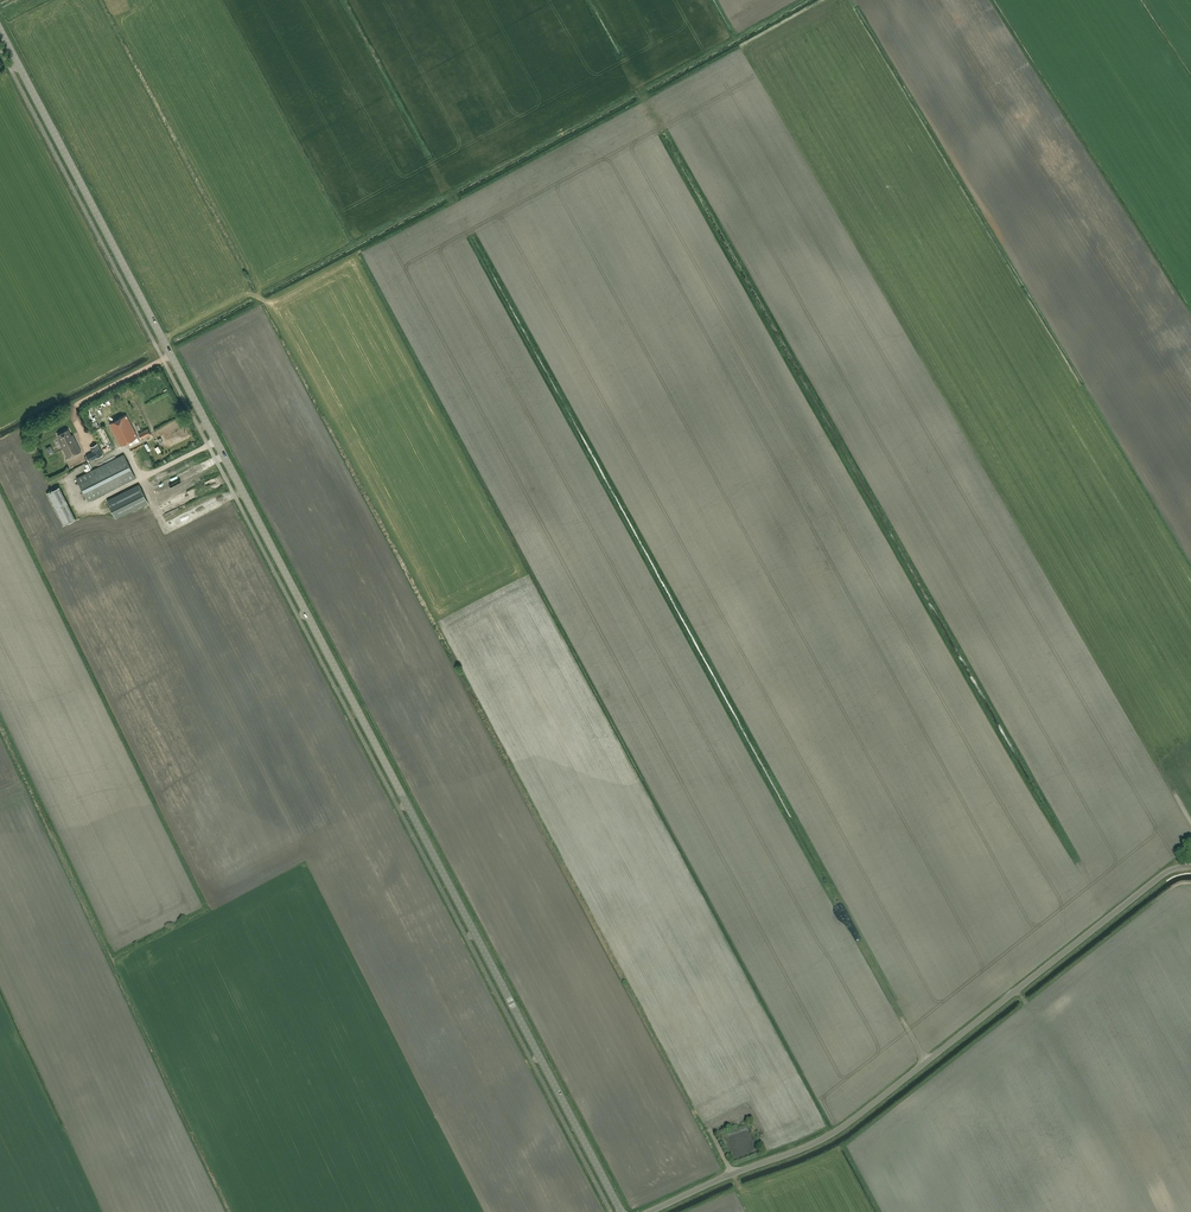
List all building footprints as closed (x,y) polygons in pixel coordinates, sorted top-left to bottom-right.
[(126,415),(109,424),(120,445),(137,437),(126,415)] [(141,436),(150,433),(148,428),(139,431),(141,436)] [(68,429),(58,435),(61,441),(59,441),(67,458),(81,451),(74,438),(73,438),(68,429)] [(97,457),(103,454),(97,444),(92,446),(95,451),(97,457)] [(77,478),(88,501),(135,477),(124,454),(77,478)] [(72,467),(77,465),(74,458),(69,461),(72,467)] [(148,502),(139,485),(107,501),(116,518),(148,502)] [(63,525),(76,519),(60,486),(47,493),(63,525)]
